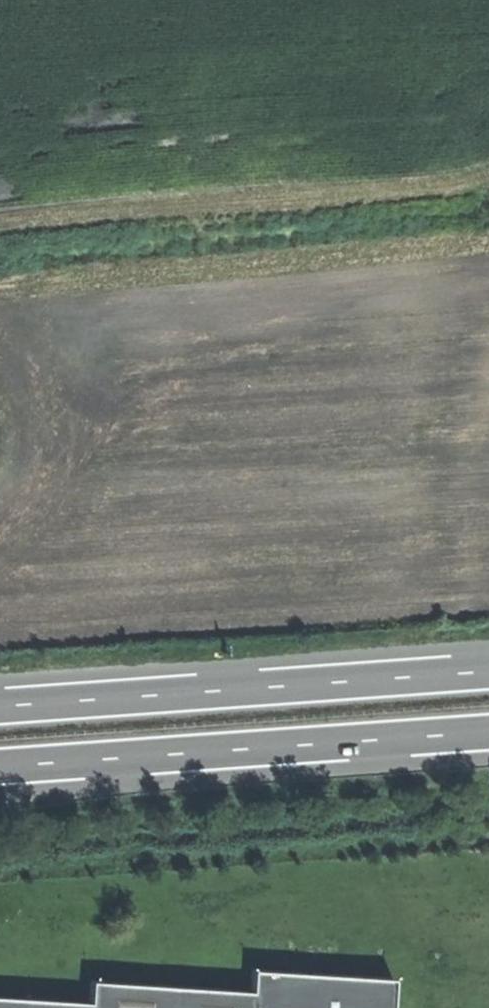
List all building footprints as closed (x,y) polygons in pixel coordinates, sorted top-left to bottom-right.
[(391,981),(252,972),(250,993),(90,983),(89,1004),(0,999),(0,1007),(389,1007),(391,981)]
